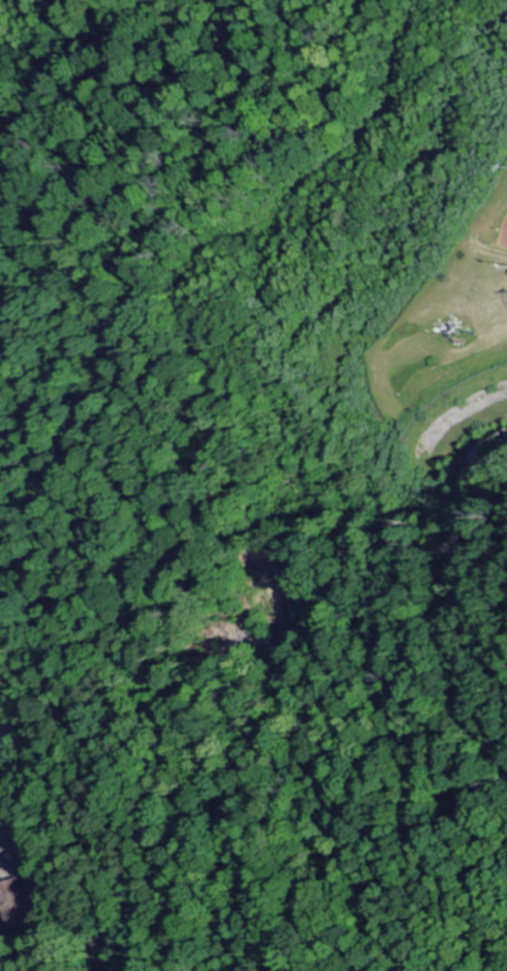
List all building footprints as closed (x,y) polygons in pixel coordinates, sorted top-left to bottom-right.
[(8,928),(30,923),(21,880),(0,885),(0,888),(8,928)]
